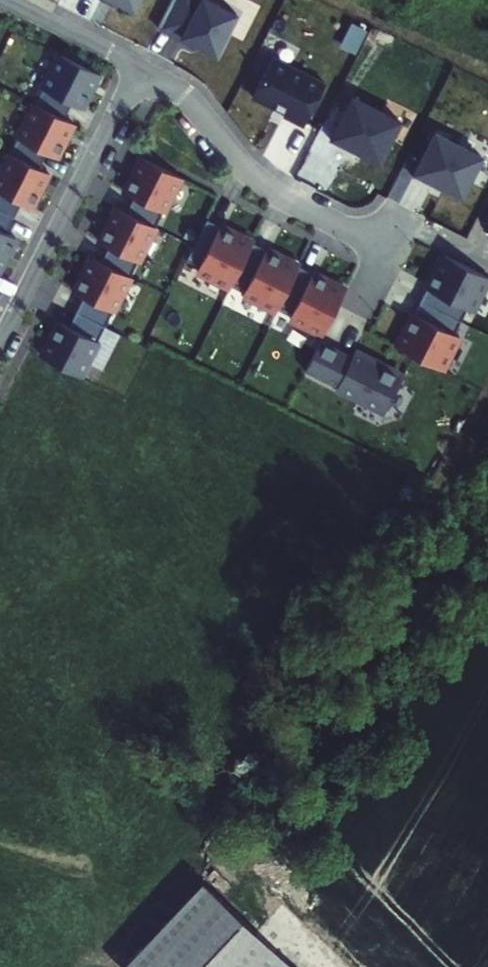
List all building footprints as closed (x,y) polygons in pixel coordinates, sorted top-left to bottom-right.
[(103,1),(122,9),(126,0),(102,0),(103,1)] [(146,26),(170,38),(171,35),(187,42),(205,51),(225,10),(203,0),(158,0),(146,26)] [(171,35),(170,38),(185,45),(187,42),(171,35)] [(262,50),(242,91),(273,106),(272,109),(293,119),(314,75),(262,50)] [(49,57),(26,105),(54,119),(61,105),(71,109),(87,76),(49,57)] [(341,88),(320,132),(336,139),(337,136),(369,151),(388,110),(341,88)] [(26,105),(2,156),(30,170),(37,155),(47,160),(63,124),(54,119),(26,105)] [(425,118),(403,165),(419,173),(421,168),(452,183),(472,141),(425,118)] [(124,192),(117,207),(146,221),(170,172),(131,153),(115,187),(124,192)] [(0,161),(0,217),(6,220),(13,205),(23,210),(39,175),(30,170),(2,156),(0,161)] [(101,241),(94,256),(123,270),(146,221),(117,207),(108,202),(91,237),(101,241)] [(487,236),(487,212),(479,232),(487,236)] [(199,214),(178,260),(224,282),(245,236),(199,214)] [(8,240),(0,235),(0,257),(8,240)] [(245,236),(224,282),(270,304),(292,258),(245,236)] [(435,243),(412,289),(453,308),(459,296),(463,298),(480,264),(435,243)] [(77,291),(70,306),(99,320),(123,270),(94,256),(84,252),(68,287),(77,291)] [(292,258),(270,304),(316,326),(338,281),(292,258)] [(412,289),(390,335),(435,357),(452,323),(447,321),(453,308),(412,289)] [(53,317),(39,347),(77,365),(99,320),(70,306),(63,321),(53,317)] [(314,330),(299,361),(381,400),(397,365),(348,341),(346,346),(314,330)] [(158,927),(162,929),(217,959),(232,966),(289,966),(201,882),(158,927)] [(217,959),(162,929),(158,927),(119,966),(232,966),(217,959)]
